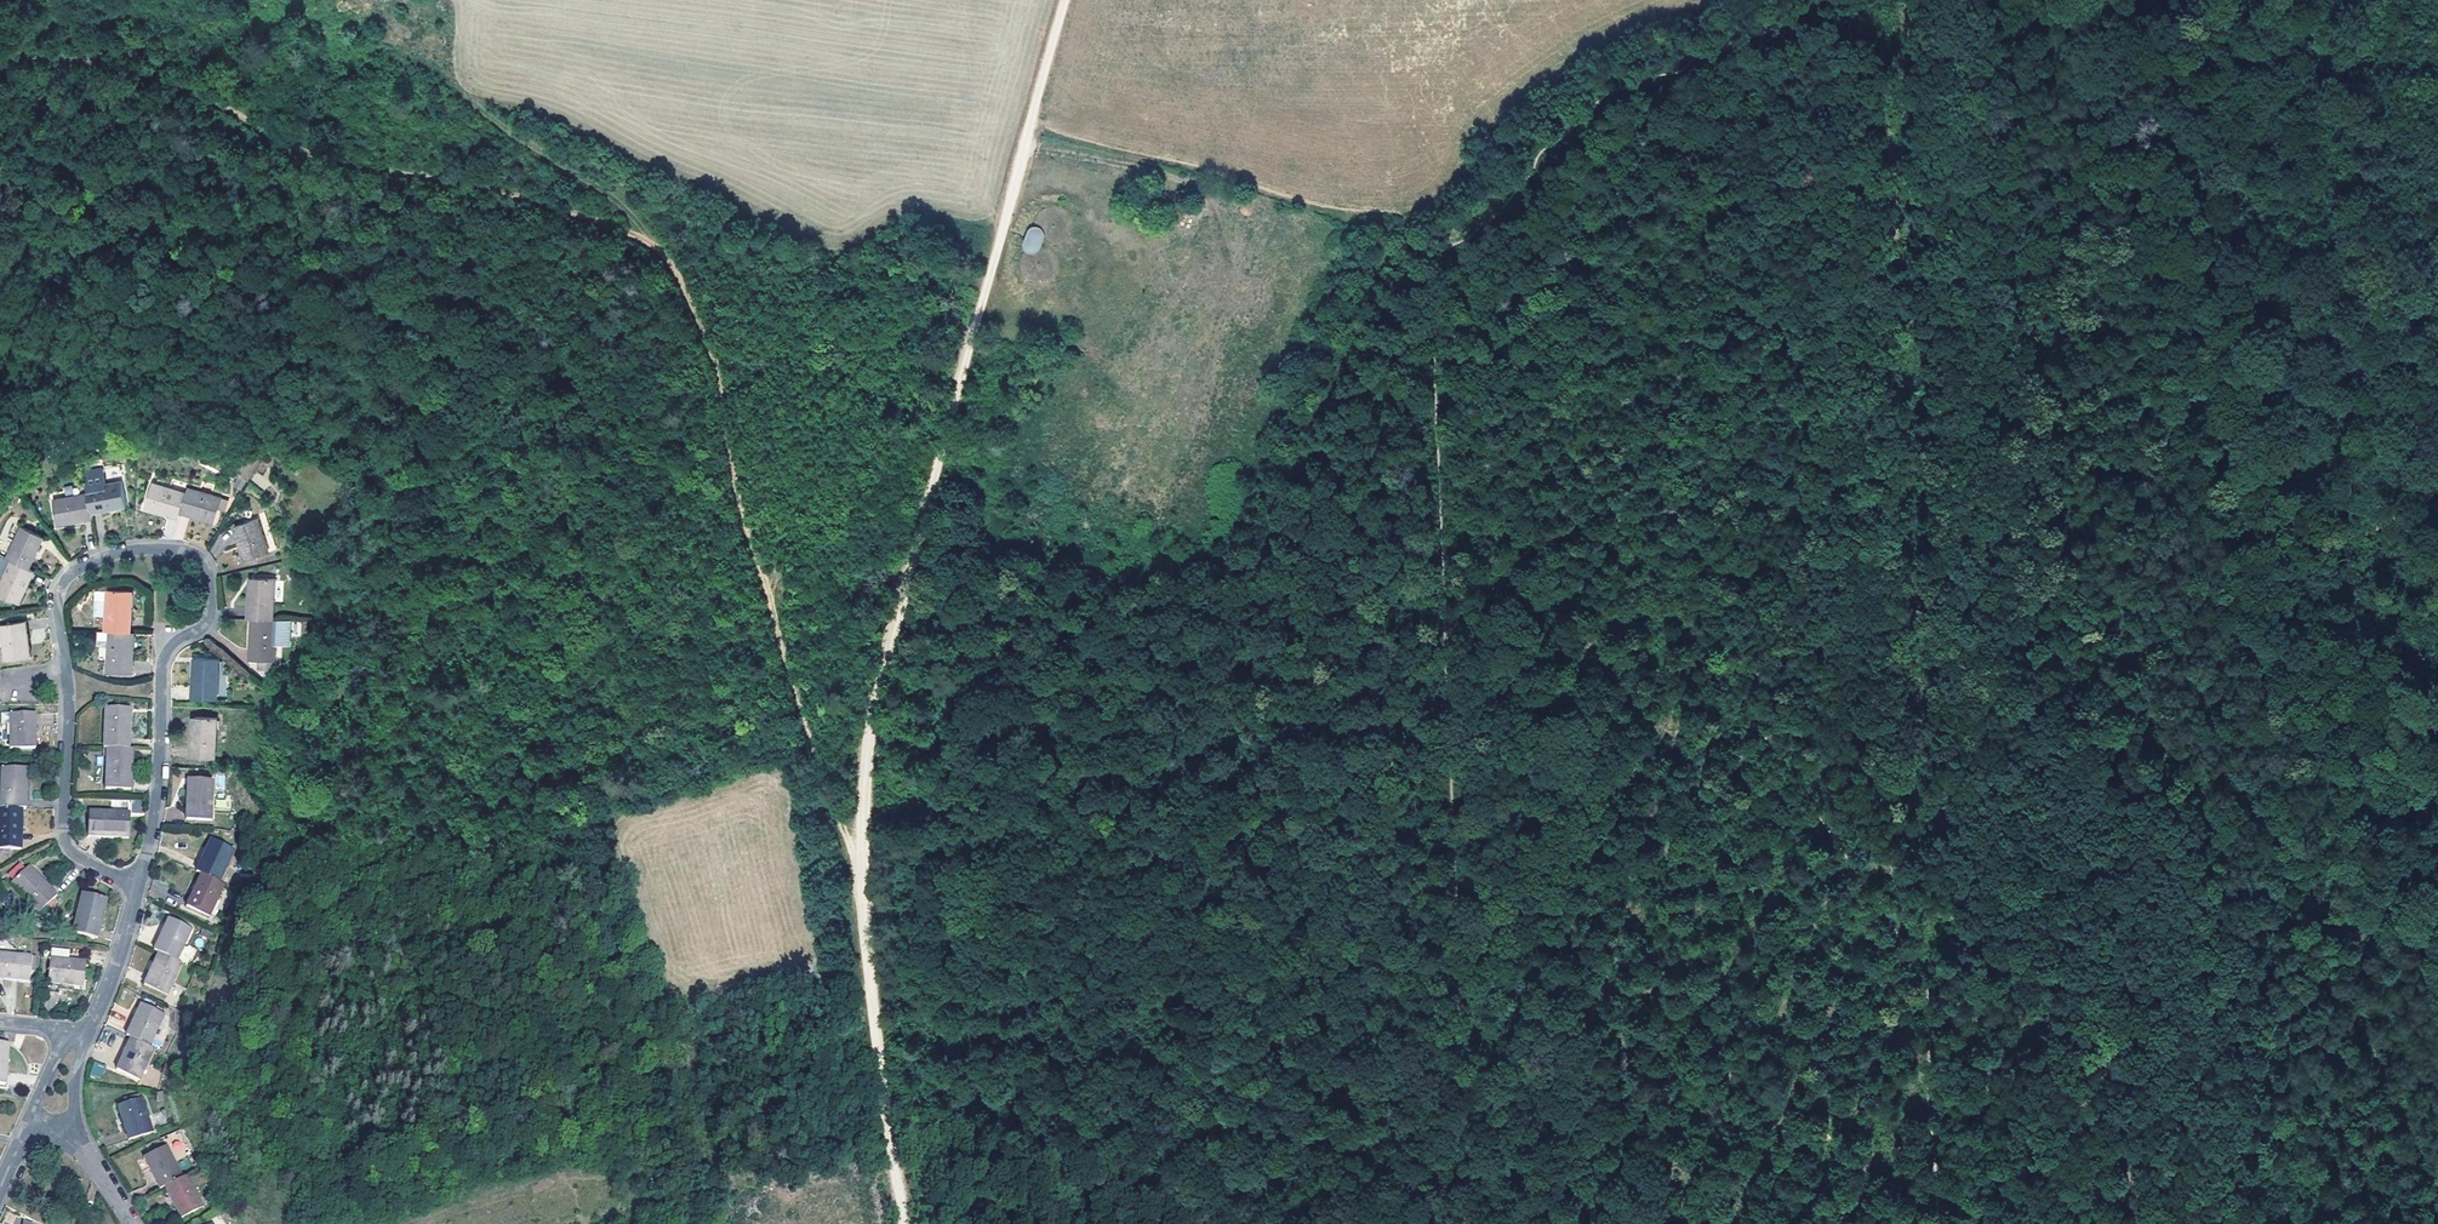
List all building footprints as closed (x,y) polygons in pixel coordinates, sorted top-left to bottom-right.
[(1022,250),(1037,255),(1044,230),(1029,225),(1022,250)] [(120,479),(85,486),(86,491),(90,510),(125,503),(120,479)] [(180,505),(183,490),(151,481),(144,504),(161,510),(162,505),(178,510),(178,509),(180,505)] [(257,497),(261,491),(250,483),(246,489),(257,497)] [(220,496),(185,486),(183,490),(180,505),(197,510),(196,514),(214,519),(220,496)] [(90,510),(86,491),(51,499),(57,523),(91,515),(90,510)] [(176,515),(178,510),(162,505),(161,510),(176,515)] [(197,510),(180,505),(178,509),(196,514),(197,510)] [(181,542),(189,519),(178,515),(176,521),(167,518),(161,535),(181,542)] [(269,551),(257,517),(232,526),(245,560),(269,551)] [(8,559),(26,567),(33,552),(30,550),(37,533),(19,524),(4,557),(8,559)] [(30,550),(33,552),(41,535),(37,533),(30,550)] [(27,567),(26,567),(8,559),(0,577),(0,594),(17,601),(24,586),(20,584),(27,567)] [(24,586),(32,569),(27,567),(20,584),(24,586)] [(248,595),(247,617),(251,617),(255,617),(272,618),(274,578),(253,577),(252,595),(248,595)] [(105,614),(105,588),(95,588),(95,614),(105,614)] [(105,614),(105,628),(109,628),(129,629),(130,629),(131,606),(127,606),(127,589),(105,588),(105,614)] [(272,618),(255,617),(254,635),(250,635),(249,658),(275,659),(275,644),(277,619),(272,618)] [(0,623),(0,638),(3,658),(28,654),(22,619),(0,623)] [(290,619),(277,619),(275,644),(289,645),(290,619)] [(98,641),(108,641),(109,628),(105,628),(98,628),(98,641)] [(129,647),(130,629),(129,629),(109,628),(108,641),(107,669),(132,670),(133,647),(129,647)] [(217,698),(218,658),(197,656),(196,674),(193,674),(192,696),(217,698)] [(108,744),(130,745),(131,722),(127,722),(128,704),(106,703),(104,744),(108,744)] [(9,721),(9,709),(0,709),(0,720),(9,721)] [(34,744),(35,709),(9,709),(9,721),(9,743),(34,744)] [(215,758),(216,716),(195,715),(194,734),(191,733),(189,757),(215,758)] [(129,763),(130,745),(108,744),(106,785),(131,786),(132,764),(129,763)] [(0,772),(0,803),(16,804),(21,804),(25,804),(25,781),(22,781),(22,763),(0,763),(0,772)] [(213,817),(214,777),(192,776),(191,794),(188,793),(188,815),(213,817)] [(20,844),(20,822),(16,822),(16,804),(0,803),(0,844),(20,844)] [(87,832),(128,834),(129,812),(111,812),(111,808),(88,807),(87,832)] [(212,836),(197,867),(200,868),(219,877),(233,846),(212,836)] [(27,862),(24,864),(37,877),(39,875),(27,862)] [(37,877),(24,864),(8,880),(37,909),(55,892),(39,875),(37,877)] [(219,877),(200,868),(186,900),(209,911),(223,879),(219,877)] [(104,895),(84,889),(80,906),(77,905),(71,927),(95,933),(104,895)] [(168,913),(154,945),(158,948),(177,956),(191,923),(168,913)] [(12,971),(12,975),(30,977),(31,962),(33,951),(0,948),(0,970),(12,971)] [(177,956),(158,948),(145,979),(167,990),(181,958),(177,956)] [(85,956),(50,952),(47,978),(83,981),(85,956)] [(141,998),(126,1031),(130,1032),(150,1041),(164,1009),(141,998)] [(150,1041),(130,1032),(116,1065),(139,1075),(154,1043),(150,1041)] [(102,1062),(94,1058),(88,1071),(97,1075),(102,1062)] [(151,1127),(140,1095),(117,1102),(121,1118),(126,1117),(131,1134),(151,1127)] [(127,1135),(131,1134),(126,1117),(121,1118),(127,1135)] [(143,1154),(159,1185),(165,1183),(182,1174),(167,1143),(143,1154)] [(182,1174),(165,1183),(181,1214),(203,1204),(187,1172),(182,1174)] [(77,1180),(66,1176),(62,1188),(72,1192),(77,1180)]
